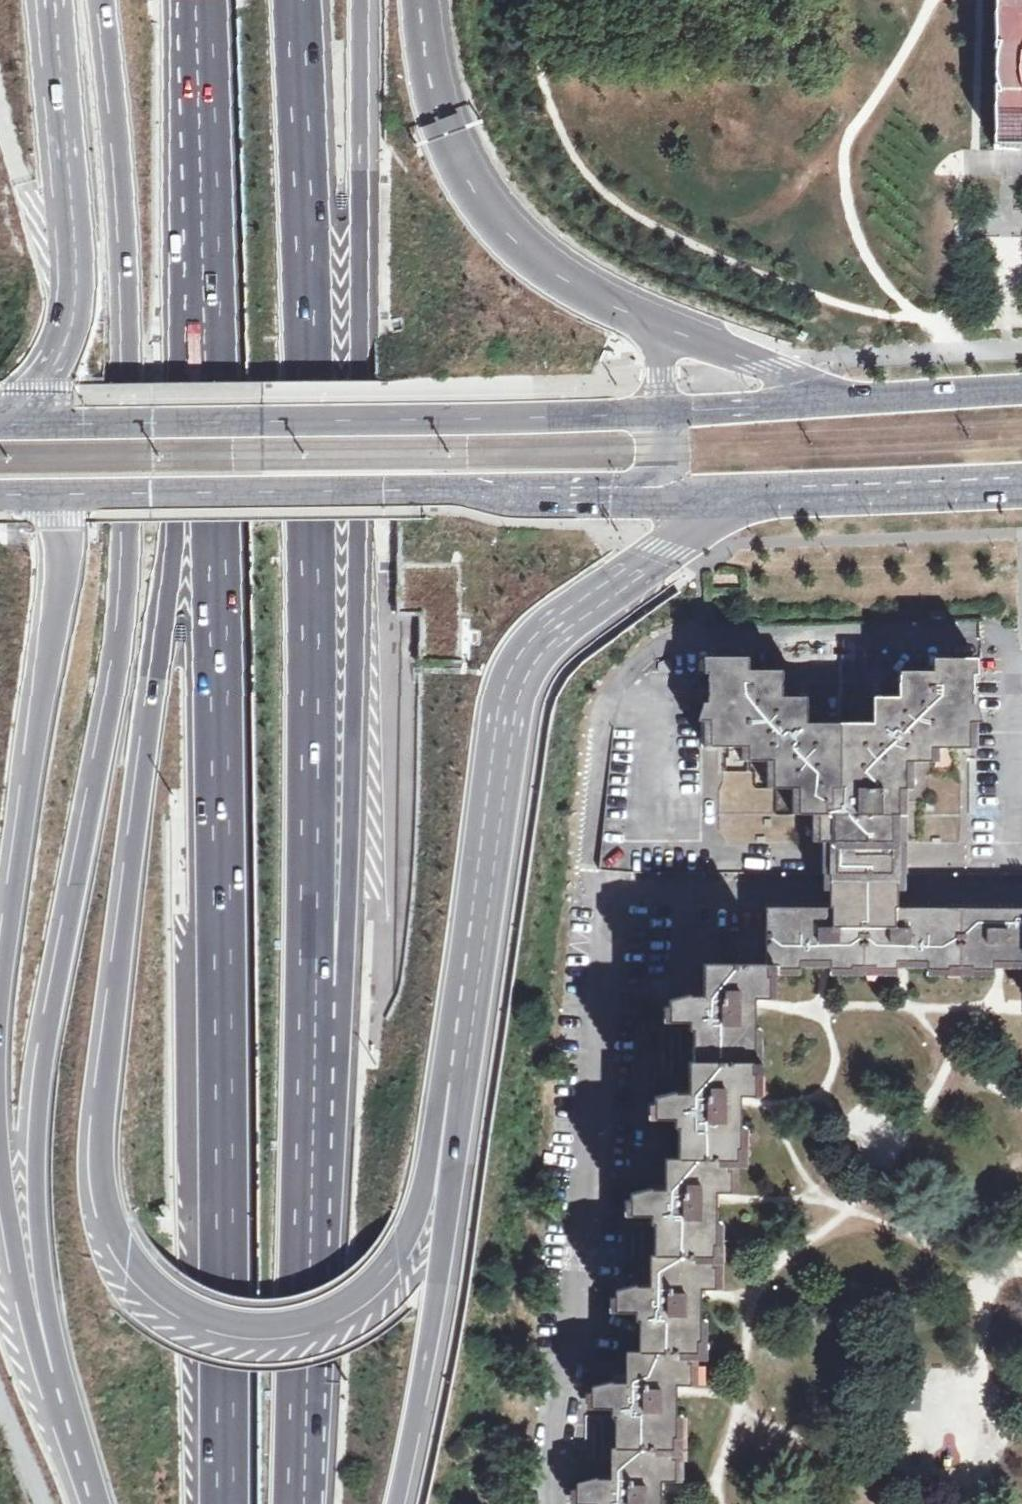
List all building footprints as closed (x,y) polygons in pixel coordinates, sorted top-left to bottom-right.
[(995,49),(998,49),(995,61),(995,73),(998,85),(995,85),(995,150),(1021,150),(1021,0),(995,0),(995,49)] [(420,613),(420,659),(460,659),(460,613),(420,613)] [(659,671),(673,672),(673,657),(668,659),(664,661),(659,663),(659,671)] [(831,892),(831,908),(831,915),(865,915),(898,915),(898,908),(898,892),(898,874),(899,874),(899,791),(907,791),(907,764),(932,764),(932,748),(971,748),(971,668),(971,658),(940,658),(940,671),(907,671),(907,697),(881,697),(881,726),(855,726),(855,729),(828,728),(828,726),(801,726),(801,696),(776,696),(776,670),(743,670),(743,657),(712,657),(712,704),(712,747),(749,747),(749,763),(773,763),(773,790),(799,790),(799,816),(818,816),(818,842),(829,842),(829,875),(831,875),(831,892)] [(767,964),(775,969),(801,969),(800,961),(830,961),(830,969),(865,969),(865,915),(831,915),(831,908),(766,908),(767,964)] [(898,915),(865,915),(865,969),(897,969),(897,961),(926,961),(927,970),(958,969),(956,909),(898,908),(898,915)] [(958,969),(993,969),(993,961),(1021,960),(1021,909),(956,909),(958,969)] [(693,1032),(693,1062),(750,1063),(750,1051),(754,1052),(753,999),(775,999),(775,969),(767,964),(704,965),(704,997),(691,998),(690,994),(669,1001),(670,1022),(690,1022),(690,1031),(693,1032)] [(678,1128),(679,1158),(730,1160),(736,1160),(735,1147),(739,1147),(739,1095),(753,1096),(753,1073),(751,1073),(750,1063),(693,1062),(688,1062),(689,1093),(676,1093),(676,1090),(654,1097),(653,1118),(674,1119),(674,1127),(678,1128)] [(654,1224),(654,1254),(713,1255),(712,1244),(715,1244),(716,1192),(729,1192),(730,1160),(679,1158),(665,1157),(665,1190),(650,1190),(650,1187),(631,1194),(629,1216),(650,1217),(650,1224),(654,1224)] [(638,1321),(638,1351),(692,1352),(699,1353),(699,1341),(700,1342),(701,1289),(716,1288),(716,1255),(713,1255),(650,1255),(650,1286),(637,1287),(637,1284),(616,1290),(615,1312),(635,1312),(635,1321),(638,1321)] [(615,1448),(674,1450),(673,1437),(677,1437),(677,1386),(691,1385),(692,1352),(638,1351),(625,1351),(626,1383),(614,1383),(613,1381),(592,1387),(591,1409),(613,1409),(612,1418),(615,1417),(615,1448)] [(674,1450),(615,1448),(612,1449),(611,1480),(598,1480),(597,1479),(577,1485),(577,1503),(662,1503),(662,1482),(677,1483),(678,1449),(674,1450)]
